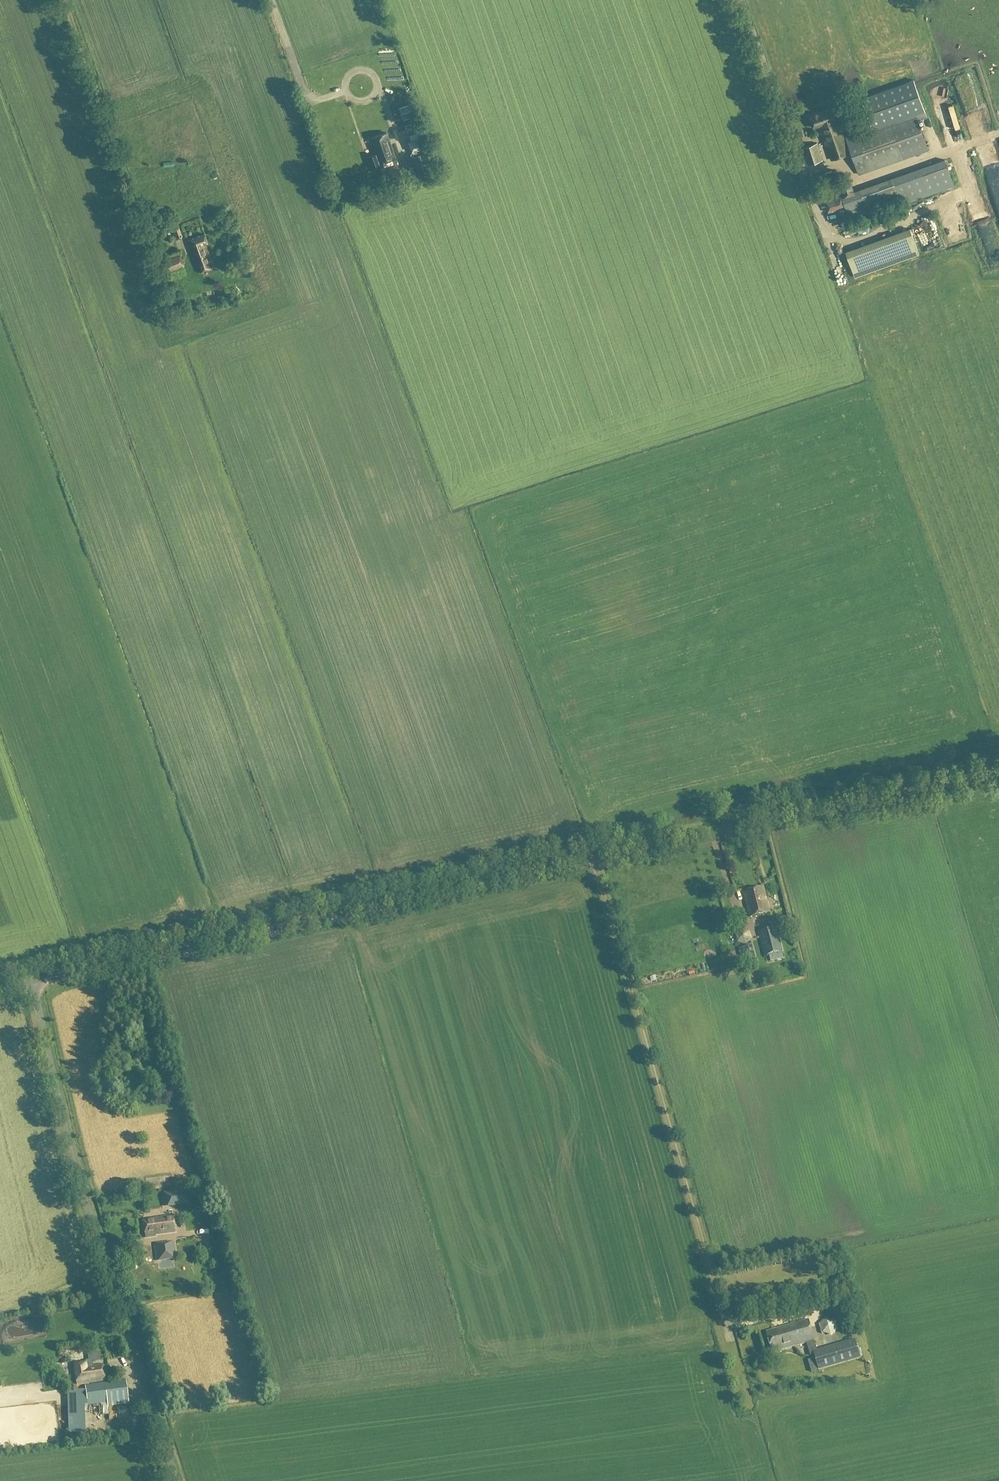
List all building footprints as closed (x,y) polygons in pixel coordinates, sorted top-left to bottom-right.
[(841,132),(837,120),(833,110),(810,118),(813,128),(818,127),(822,138),(823,138),(831,161),(851,154),(859,175),(927,151),(914,114),(845,138),(850,150),(848,150),(841,131),(841,132)] [(371,139),(376,155),(366,158),(370,170),(380,166),(379,163),(393,158),(385,134),(371,139)] [(423,136),(407,141),(410,152),(426,147),(423,136)] [(822,160),(817,143),(802,148),(807,165),(822,160)] [(429,152),(412,157),(419,176),(435,171),(429,152)] [(867,213),(902,201),(903,204),(953,187),(944,161),(860,191),(867,213)] [(808,179),(811,188),(823,185),(827,198),(842,194),(836,171),(808,179)] [(840,184),(844,197),(854,195),(850,181),(840,184)] [(841,197),(824,202),(828,214),(845,209),(841,197)] [(181,237),(179,228),(173,230),(176,239),(181,237)] [(909,229),(845,252),(855,278),(919,255),(909,229)] [(213,268),(204,245),(208,244),(204,235),(187,241),(198,273),(213,268)] [(931,248),(940,245),(937,236),(928,239),(931,248)] [(166,260),(166,261),(161,263),(167,277),(184,270),(178,255),(166,260)] [(762,889),(743,894),(749,919),(769,913),(762,889)] [(765,931),(758,933),(764,957),(783,952),(777,928),(765,931)] [(757,964),(752,945),(738,949),(743,967),(757,964)] [(164,1207),(187,1204),(185,1191),(163,1194),(164,1207)] [(175,1233),(172,1217),(142,1221),(145,1239),(155,1237),(155,1236),(175,1233)] [(175,1259),(173,1242),(154,1245),(156,1261),(175,1259)] [(207,1243),(199,1244),(201,1258),(209,1257),(207,1243)] [(821,1334),(831,1337),(837,1330),(835,1321),(826,1319),(819,1325),(821,1334)] [(772,1353),(806,1344),(811,1360),(815,1359),(818,1370),(859,1359),(854,1341),(816,1351),(808,1321),(766,1332),(772,1353)] [(726,1334),(729,1345),(740,1342),(737,1331),(726,1334)] [(119,1342),(108,1343),(110,1356),(120,1354),(119,1342)] [(88,1362),(100,1361),(99,1351),(87,1353),(88,1362)] [(87,1367),(86,1363),(74,1365),(76,1386),(88,1384),(88,1383),(105,1381),(103,1365),(87,1367)] [(85,1391),(83,1391),(67,1391),(67,1407),(84,1406),(108,1404),(109,1407),(129,1404),(126,1382),(84,1387),(85,1391)]
